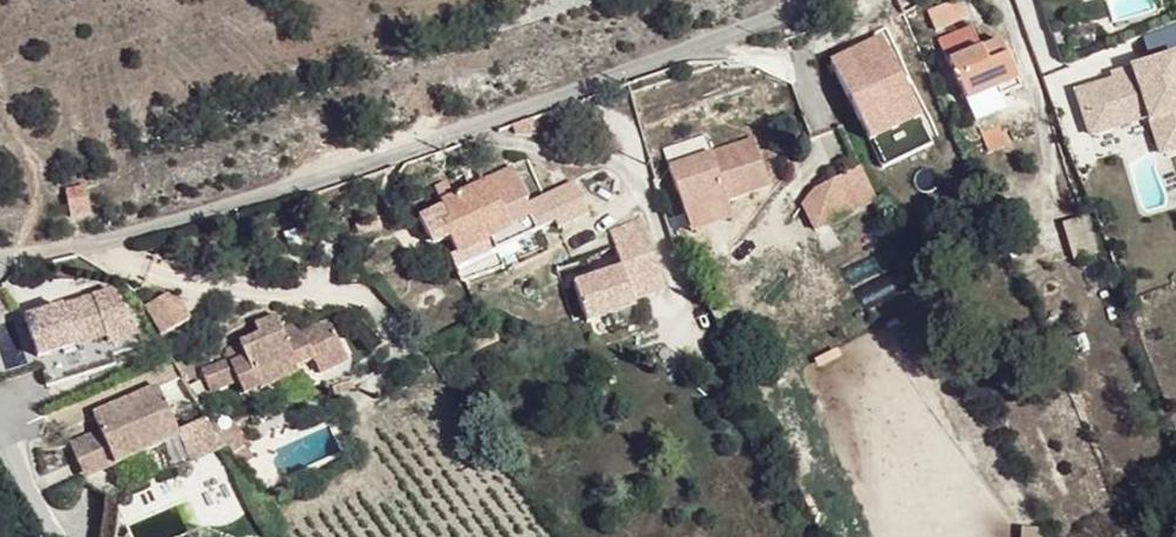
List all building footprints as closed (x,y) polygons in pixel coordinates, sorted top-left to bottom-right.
[(963,9),(933,19),(957,83),(991,72),(995,79),(1015,73),(993,21),(974,30),(963,9)] [(1070,87),(1086,137),(1147,118),(1160,156),(1175,151),(1175,27),(1144,37),(1149,55),(1108,68),(1110,74),(1070,87)] [(882,32),(829,57),(868,139),(921,114),(882,32)] [(871,146),(881,165),(929,139),(918,120),(871,146)] [(751,135),(668,162),(691,231),(732,218),(726,198),(767,185),(751,135)] [(813,187),(801,203),(814,231),(879,202),(861,165),(813,187)] [(441,210),(419,219),(431,247),(449,240),(456,254),(450,258),(464,288),(506,270),(496,251),(556,224),(559,229),(589,217),(575,185),(529,206),(514,171),(439,205),(441,210)] [(69,218),(87,215),(82,187),(63,191),(69,218)] [(635,286),(666,270),(647,220),(613,236),(620,251),(635,286)] [(605,301),(635,286),(620,251),(590,265),(605,301)] [(576,315),(605,301),(590,265),(560,278),(576,315)] [(119,280),(24,312),(39,357),(108,334),(111,342),(137,334),(119,280)] [(173,292),(145,309),(162,337),(190,320),(173,292)] [(266,332),(227,348),(235,370),(252,365),(263,389),(302,376),(300,370),(319,361),(313,340),(307,338),(301,323),(289,326),(278,332),(266,332)] [(334,324),(306,334),(307,338),(313,340),(319,361),(318,362),(323,376),(351,364),(334,324)] [(252,365),(235,370),(244,394),(262,387),(252,365)] [(72,451),(87,485),(181,443),(160,395),(96,422),(102,438),(72,451)] [(215,422),(179,438),(181,443),(192,468),(234,449),(215,422)] [(1043,529),(1019,526),(1018,536),(1042,536),(1043,529)]
